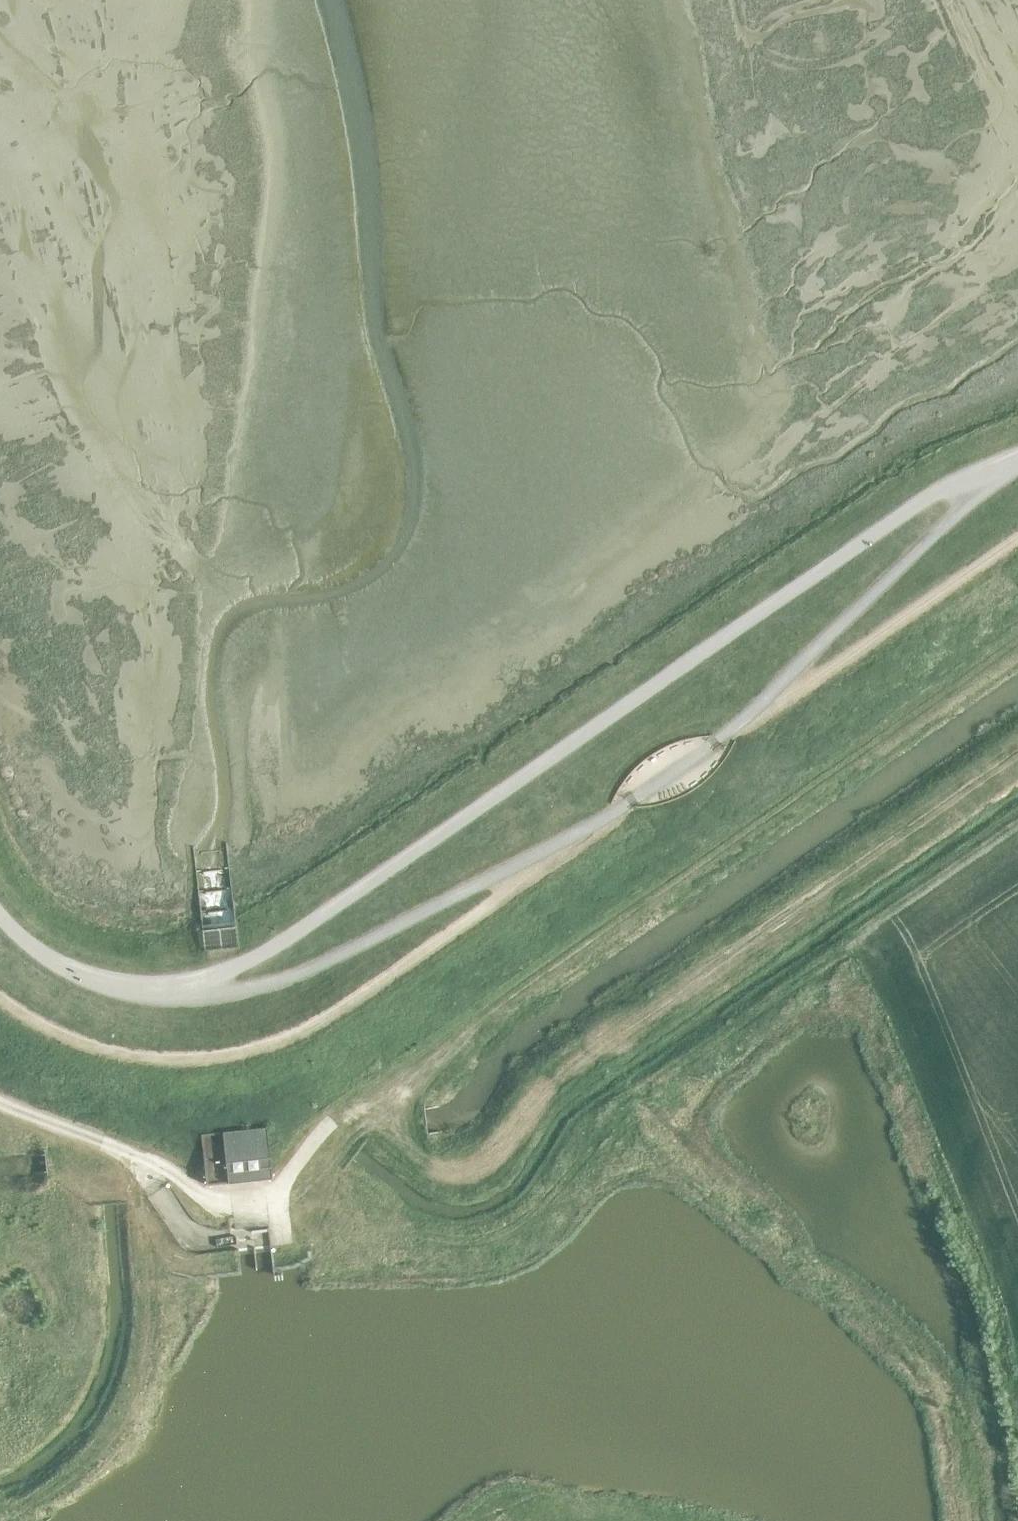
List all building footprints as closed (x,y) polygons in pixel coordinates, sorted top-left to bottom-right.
[(225,844),(193,847),(200,930),(202,950),(217,948),(226,948),(234,947),(230,893),(226,851),(225,844)] [(237,1134),(197,1138),(200,1167),(203,1190),(268,1183),(265,1151),(262,1131),(246,1133),(237,1134)]
